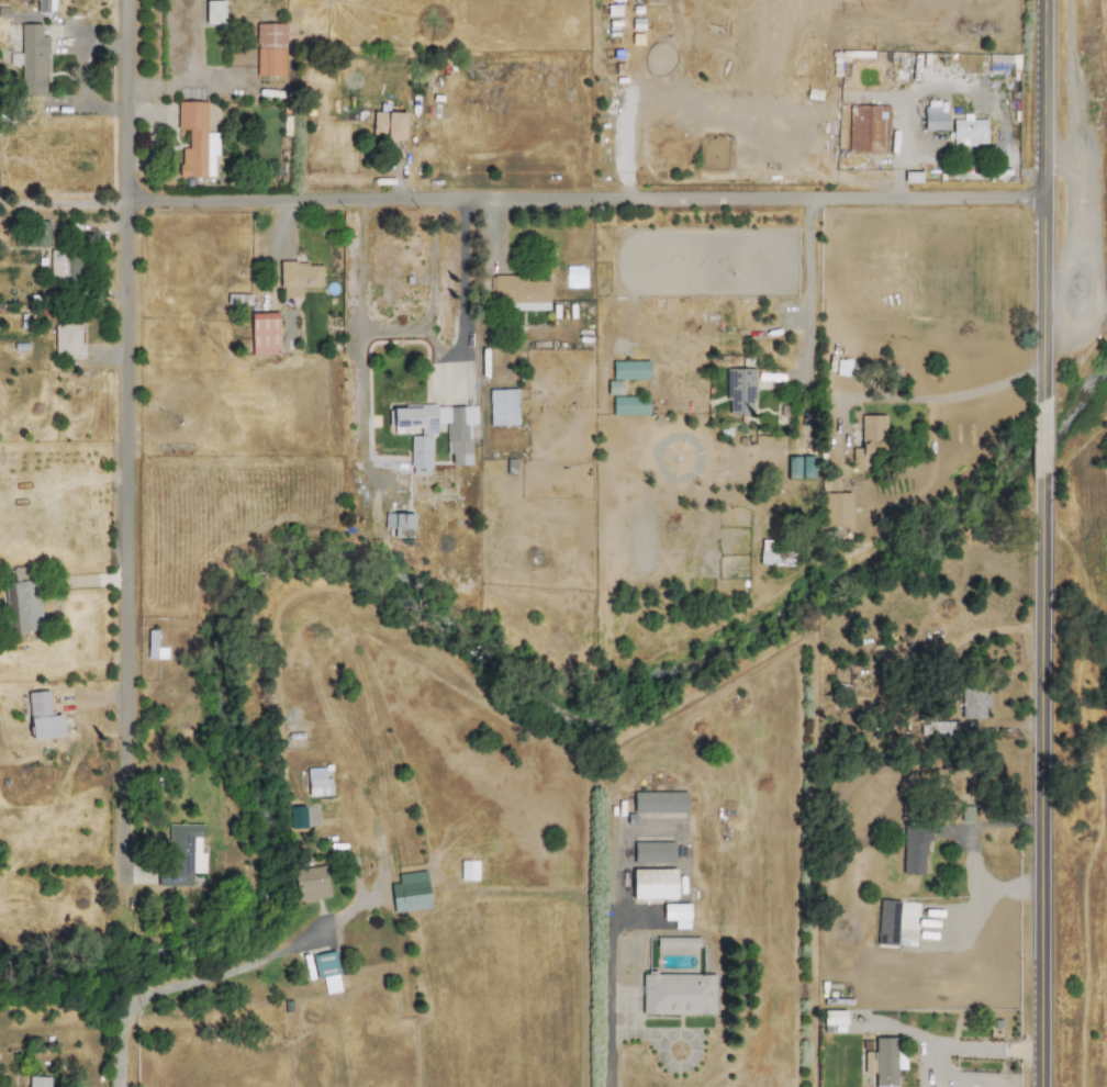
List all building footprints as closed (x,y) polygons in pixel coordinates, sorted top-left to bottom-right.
[(53,12),(54,0),(36,0),(36,11),(53,12)] [(205,24),(224,24),(223,0),(205,0),(205,24)] [(45,96),(46,35),(41,35),(41,24),(20,23),(19,53),(9,53),(9,64),(20,64),(20,96),(45,96)] [(255,76),(285,76),(285,23),(256,23),(255,76)] [(206,102),(177,101),(177,129),(188,129),(188,148),(180,147),(179,176),(213,176),(213,154),(217,154),(217,133),(205,133),(206,102)] [(888,105),(849,104),(848,151),(887,152),(888,105)] [(923,129),(946,130),(946,113),(938,113),(938,106),(923,106),(923,129)] [(372,136),(404,137),(405,113),(373,111),(372,136)] [(22,246),(48,247),(48,221),(22,220),(22,246)] [(49,250),(50,275),(57,275),(58,282),(82,281),(81,249),(49,250)] [(321,287),(321,262),(279,263),(280,297),(301,297),(301,287),(321,287)] [(547,280),(525,281),(525,275),(491,275),(492,303),(501,303),(501,310),(548,309),(547,280)] [(251,355),(278,354),(277,312),(250,313),(251,355)] [(54,355),(81,354),(81,324),(54,324),(54,355)] [(834,374),(849,375),(850,361),(836,359),(834,374)] [(647,360),(611,361),(611,380),(648,379),(647,360)] [(754,368),(726,368),(727,414),(747,414),(746,396),(754,396),(754,368)] [(606,380),(606,394),(621,395),(622,381),(606,380)] [(489,425),(517,424),(516,389),(488,389),(489,425)] [(611,414),(647,415),(648,396),(612,395),(611,414)] [(470,464),(469,423),(475,423),(475,405),(391,407),(392,427),(419,426),(419,433),(436,433),(435,422),(445,422),(446,454),(451,454),(451,465),(470,464)] [(884,415),(860,415),(860,448),(851,447),(851,466),(866,466),(866,456),(884,457),(884,415)] [(409,466),(430,467),(431,436),(410,435),(409,466)] [(786,478),(798,478),(799,457),(787,456),(786,478)] [(850,525),(849,492),(838,492),(838,477),(822,477),(823,526),(850,525)] [(383,528),(413,529),(413,513),(384,513),(383,528)] [(791,551),(774,551),(774,540),(760,540),(759,563),(791,564),(791,551)] [(7,632),(39,630),(36,579),(28,579),(27,566),(12,567),(13,581),(4,582),(7,632)] [(146,658),(165,658),(165,648),(156,648),(156,630),(147,629),(146,658)] [(985,687),(960,687),(961,719),(986,719),(985,687)] [(49,715),(48,691),(27,692),(30,739),(62,737),(61,714),(49,715)] [(956,722),(926,721),(925,736),(956,737),(956,722)] [(306,768),(307,796),(330,795),(329,777),(324,777),(324,767),(306,768)] [(686,791),(632,792),(632,813),(686,812),(686,791)] [(289,829),(305,828),(304,805),(288,806),(289,829)] [(204,872),(204,853),(201,853),(201,824),(168,824),(168,876),(176,876),(176,886),(191,886),(191,872),(204,872)] [(902,874),(926,874),(926,824),(902,824),(902,874)] [(633,863),(674,863),(673,841),(632,842),(633,863)] [(459,879),(476,880),(476,860),(460,860),(459,879)] [(296,901),(327,897),(323,865),(292,869),(296,901)] [(631,869),(632,899),(675,898),(675,869),(631,869)] [(397,874),(398,883),(389,884),(392,912),(429,908),(425,870),(397,874)] [(876,945),(916,946),(918,911),(900,910),(900,900),(878,899),(876,945)] [(688,904),(662,903),(662,919),(674,920),(674,928),(687,928),(688,904)] [(341,990),(334,951),(311,955),(315,979),(321,978),(325,994),(341,990)] [(713,1014),(714,975),(641,974),(641,1013),(713,1014)] [(844,1024),(844,1010),(822,1011),(823,1025),(844,1024)] [(896,1069),(903,1069),(903,1055),(894,1055),(894,1037),(874,1037),(874,1051),(864,1051),(863,1073),(875,1073),(875,1086),(895,1086),(896,1069)] [(51,1077),(28,1076),(28,1086),(51,1086),(51,1077)]
